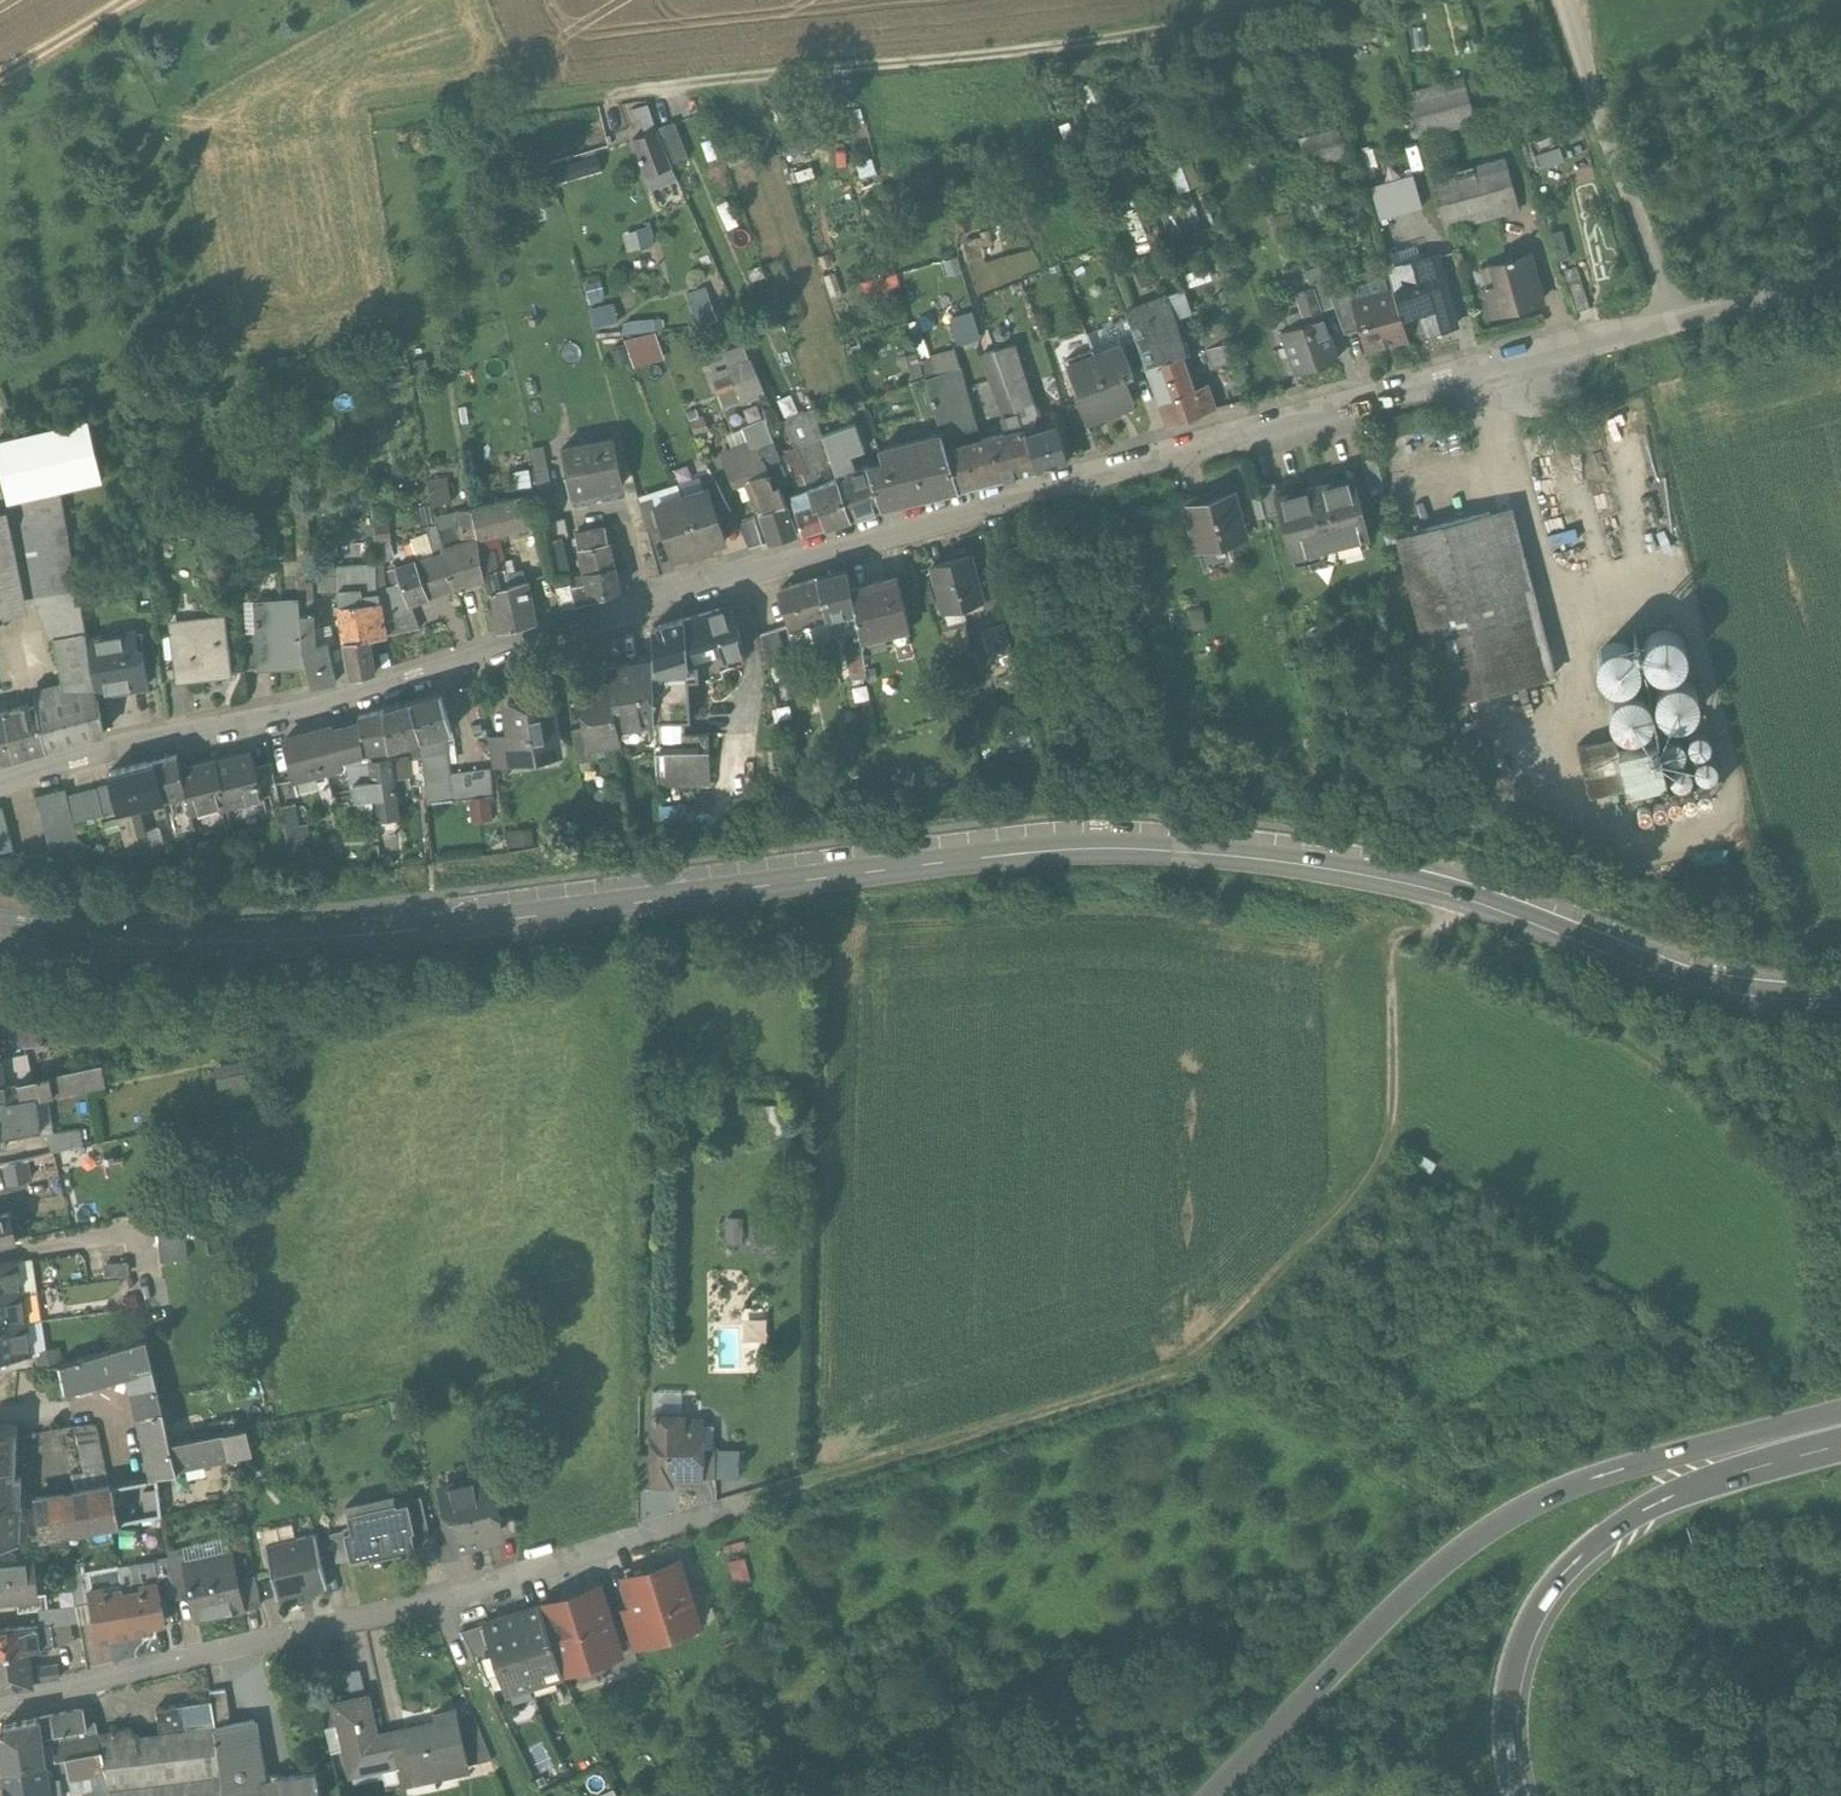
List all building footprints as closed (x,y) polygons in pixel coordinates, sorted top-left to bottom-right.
[(1463,80),(1409,95),(1421,139),(1475,124),(1463,80)] [(1309,133),(1316,161),(1355,152),(1349,124),(1309,133)] [(678,180),(657,133),(633,141),(650,190),(678,180)] [(1168,163),(1178,192),(1204,184),(1194,154),(1168,163)] [(1505,162),(1432,181),(1449,241),(1456,239),(1453,228),(1518,210),(1505,162)] [(1375,183),(1384,217),(1428,205),(1419,171),(1375,183)] [(655,224),(626,230),(631,249),(660,243),(655,224)] [(1529,256),(1512,261),(1512,259),(1508,260),(1508,262),(1492,267),(1498,288),(1486,291),(1493,316),(1542,302),(1529,256)] [(1388,274),(1393,292),(1400,317),(1421,311),(1428,334),(1456,326),(1436,257),(1411,264),(1412,267),(1388,274)] [(1577,268),(1563,272),(1576,314),(1590,309),(1577,268)] [(1329,295),(1319,269),(1305,274),(1313,290),(1321,313),(1334,308),(1329,295)] [(590,283),(596,300),(609,297),(603,279),(590,283)] [(722,319),(718,288),(694,292),(698,322),(722,319)] [(1354,303),(1350,289),(1329,295),(1334,308),(1344,336),(1360,331),(1352,303),(1354,303)] [(1313,290),(1296,295),(1302,314),(1288,318),(1289,321),(1287,321),(1290,330),(1322,318),(1321,313),(1313,290)] [(1190,312),(1182,292),(1166,298),(1173,318),(1175,318),(1175,319),(1190,312)] [(1354,303),(1352,303),(1360,331),(1366,352),(1407,341),(1400,317),(1393,292),(1354,303)] [(1175,318),(1173,318),(1166,298),(1126,314),(1133,332),(1145,369),(1169,429),(1215,411),(1208,391),(1194,396),(1182,358),(1186,357),(1175,319),(1175,318)] [(594,307),(601,327),(625,319),(619,299),(594,307)] [(981,309),(954,315),(961,343),(987,336),(981,309)] [(1290,330),(1281,333),(1287,347),(1280,350),(1283,358),(1289,356),(1296,375),(1337,361),(1322,318),(1290,330)] [(629,339),(637,364),(668,355),(660,330),(629,339)] [(714,371),(728,407),(770,392),(751,340),(727,349),(732,364),(714,371)] [(1238,380),(1225,345),(1215,348),(1213,341),(1208,343),(1207,345),(1213,366),(1214,365),(1221,387),(1238,380)] [(1120,342),(1092,352),(1104,382),(1098,384),(1111,419),(1118,417),(1116,412),(1134,405),(1124,379),(1133,376),(1122,347),(1120,342)] [(1145,371),(1135,343),(1122,347),(1133,376),(1145,371)] [(1041,418),(1037,420),(1028,395),(1027,387),(1014,346),(996,351),(1023,431),(1037,472),(1068,462),(1056,423),(1044,427),(1041,418)] [(940,351),(942,368),(964,367),(962,349),(940,351)] [(1092,352),(1066,362),(1068,368),(1077,394),(1075,395),(1079,406),(1086,424),(1087,424),(1103,417),(1105,422),(1111,419),(1098,384),(1104,382),(1092,352)] [(1023,431),(968,445),(965,429),(976,426),(960,370),(938,377),(933,358),(919,361),(925,381),(931,406),(942,438),(958,491),(1037,472),(1023,431)] [(1086,424),(1079,406),(1067,410),(1076,439),(1090,433),(1087,424),(1086,424)] [(838,481),(825,485),(820,471),(823,470),(812,441),(799,416),(785,422),(796,449),(806,473),(803,474),(813,506),(817,505),(825,528),(851,520),(838,481)] [(0,443),(0,475),(7,503),(60,491),(101,482),(87,422),(0,443)] [(822,436),(838,481),(854,473),(851,456),(865,451),(855,424),(822,436)] [(942,438),(880,453),(883,465),(894,507),(958,491),(942,438)] [(614,442),(561,452),(570,498),(623,487),(614,442)] [(786,505),(778,485),(789,481),(778,453),(761,459),(755,442),(739,449),(740,451),(721,458),(730,480),(736,478),(738,485),(751,480),(764,512),(758,514),(769,546),(797,537),(786,505)] [(883,465),(854,473),(838,481),(851,520),(882,510),(894,507),(883,465)] [(561,542),(557,524),(548,473),(534,476),(539,497),(544,524),(541,525),(553,577),(555,577),(568,577),(561,542)] [(817,505),(813,506),(803,474),(799,476),(794,477),(795,495),(791,496),(803,535),(825,528),(817,505)] [(432,478),(433,502),(457,501),(456,478),(432,478)] [(1351,480),(1278,499),(1282,513),(1295,564),(1368,545),(1351,480)] [(730,513),(716,483),(705,487),(706,492),(707,492),(715,517),(717,516),(717,517),(730,513)] [(1274,485),(1261,489),(1268,517),(1282,513),(1278,499),(1274,485)] [(60,491),(29,498),(22,525),(65,518),(60,491)] [(715,517),(707,492),(706,492),(683,499),(700,551),(726,543),(717,517),(717,516),(715,517)] [(539,497),(458,515),(463,544),(477,539),(497,536),(498,536),(541,525),(544,524),(539,497)] [(1233,497),(1187,509),(1198,550),(1244,538),(1242,531),(1249,529),(1245,513),(1238,515),(1233,497)] [(653,499),(640,503),(648,536),(662,532),(654,508),(656,508),(653,499)] [(656,508),(654,508),(662,532),(671,561),(700,551),(683,499),(656,508)] [(308,570),(306,513),(296,513),(299,600),(300,616),(308,616),(308,611),(314,611),(311,570),(308,570)] [(1490,513),(1396,538),(1440,706),(1534,682),(1490,513)] [(0,515),(0,619),(25,614),(6,514),(0,515)] [(65,518),(22,525),(36,603),(78,595),(78,589),(65,518)] [(752,519),(740,524),(744,531),(745,531),(749,551),(762,547),(752,519)] [(605,530),(575,536),(584,576),(614,571),(605,530)] [(524,585),(509,588),(505,571),(497,536),(477,539),(484,581),(488,596),(491,596),(498,636),(536,627),(527,587),(524,585)] [(463,544),(442,551),(443,555),(455,590),(484,581),(477,539),(463,544)] [(443,555),(417,565),(429,599),(455,590),(443,555)] [(969,557),(932,568),(947,622),(961,618),(964,613),(963,606),(982,601),(969,557)] [(417,565),(389,573),(395,587),(401,584),(406,597),(410,606),(429,599),(417,565)] [(350,608),(349,566),(338,567),(338,568),(339,594),(339,609),(350,608)] [(338,568),(318,568),(319,594),(339,594),(338,568)] [(614,571),(584,576),(584,578),(576,580),(578,586),(570,588),(574,608),(589,604),(619,592),(614,571)] [(848,572),(818,580),(827,622),(840,617),(852,682),(867,679),(860,641),(851,591),(848,572)] [(898,579),(851,591),(860,641),(909,628),(898,579)] [(818,580),(780,592),(791,628),(809,622),(810,627),(827,622),(818,580)] [(78,595),(36,603),(52,641),(85,632),(78,595)] [(406,597),(380,604),(386,638),(419,632),(410,606),(406,597)] [(299,600),(255,603),(256,630),(258,664),(270,663),(270,670),(303,668),(300,616),(299,600)] [(350,608),(339,609),(345,645),(370,641),(386,638),(380,604),(350,608)] [(730,607),(684,621),(685,649),(718,639),(719,641),(721,640),(726,659),(744,653),(730,607)] [(327,645),(316,647),(314,611),(308,611),(308,616),(300,616),(302,651),(311,691),(336,685),(327,645)] [(224,617),(183,622),(184,631),(172,632),(176,676),(177,682),(208,678),(207,672),(230,670),(224,617)] [(684,621),(651,631),(652,663),(654,723),(684,722),(690,722),(688,681),(698,681),(698,670),(687,671),(685,649),(684,621)] [(1004,625),(980,633),(986,654),(996,651),(997,656),(994,657),(996,667),(1014,662),(1004,625)] [(256,630),(240,631),(244,665),(258,664),(256,630)] [(778,631),(761,636),(768,670),(785,666),(778,631)] [(1685,661),(1687,653),(1685,644),(1680,637),(1673,633),(1664,631),(1656,633),(1649,638),(1644,645),(1643,653),(1644,662),(1649,669),(1656,674),(1665,675),(1673,673),(1680,669),(1685,661)] [(85,632),(52,641),(67,698),(17,712),(27,757),(104,736),(97,696),(87,641),(85,632)] [(138,632),(87,641),(97,696),(147,687),(138,632)] [(172,632),(156,634),(161,677),(176,676),(172,632)] [(370,641),(345,645),(350,682),(376,675),(370,641)] [(1638,674),(1640,665),(1638,657),(1633,650),(1626,645),(1617,643),(1609,645),(1602,650),(1597,657),(1596,666),(1597,674),(1602,681),(1609,686),(1618,687),(1626,686),(1633,681),(1638,674)] [(652,663),(607,670),(610,689),(617,729),(618,729),(654,723),(652,663)] [(1697,711),(1699,702),(1697,694),(1692,687),(1685,682),(1676,680),(1668,682),(1661,687),(1656,694),(1654,703),(1656,711),(1661,718),(1668,723),(1677,724),(1685,723),(1692,718),(1697,711)] [(610,689),(581,694),(587,728),(590,747),(591,747),(620,742),(618,729),(617,729),(610,689)] [(1651,723),(1652,714),(1651,706),(1646,699),(1639,694),(1630,692),(1622,694),(1615,699),(1610,706),(1608,715),(1610,723),(1615,730),(1622,735),(1631,736),(1639,735),(1646,730),(1651,723)] [(440,696),(411,705),(420,742),(431,739),(450,734),(440,696)] [(547,700),(509,707),(513,735),(513,736),(517,760),(546,755),(544,743),(554,741),(558,735),(556,724),(550,720),(547,700)] [(411,705),(383,713),(389,751),(420,742),(411,705)] [(27,757),(17,712),(0,716),(0,764),(27,757)] [(360,727),(331,734),(330,731),(284,743),(294,781),(340,768),(338,761),(346,759),(348,768),(354,794),(356,803),(363,802),(367,827),(376,826),(375,817),(396,815),(393,792),(389,751),(383,713),(359,719),(360,727)] [(654,723),(656,782),(710,781),(709,735),(684,735),(684,722),(654,723)] [(587,728),(572,730),(578,764),(594,761),(591,747),(590,747),(587,728)] [(1710,747),(1710,743),(1710,738),(1707,735),(1704,732),(1699,732),(1695,733),(1692,735),(1689,739),(1688,743),(1689,747),(1692,751),(1695,753),(1700,754),(1704,753),(1707,750),(1710,747)] [(513,735),(488,739),(493,769),(518,765),(517,760),(513,736),(513,735)] [(1685,753),(1685,749),(1685,745),(1682,741),(1679,739),(1674,738),(1670,739),(1667,742),(1664,745),(1663,749),(1664,754),(1667,757),(1670,759),(1675,760),(1679,759),(1682,757),(1685,753)] [(438,749),(431,739),(420,742),(423,772),(441,771),(438,749)] [(1656,740),(1618,750),(1631,802),(1669,792),(1656,740)] [(241,757),(216,764),(228,808),(228,810),(263,800),(262,795),(255,769),(253,761),(242,764),(241,757)] [(1716,772),(1717,768),(1716,763),(1714,760),(1710,758),(1706,757),(1702,758),(1698,760),(1696,764),(1695,768),(1696,772),(1698,776),(1702,778),(1706,779),(1710,778),(1714,775),(1716,772)] [(177,759),(153,764),(163,802),(186,795),(180,771),(177,759)] [(215,762),(180,771),(186,795),(190,810),(192,817),(228,808),(216,764),(215,762)] [(1691,778),(1692,774),(1691,770),(1689,766),(1685,764),(1681,763),(1677,764),(1673,767),(1671,770),(1670,774),(1671,779),(1673,782),(1677,785),(1681,785),(1685,784),(1689,782),(1691,778)] [(153,764),(109,776),(112,787),(118,813),(117,813),(117,815),(127,851),(147,847),(144,835),(137,831),(136,832),(130,810),(152,804),(163,802),(153,764)] [(271,765),(255,769),(262,795),(276,791),(271,765)] [(64,792),(36,799),(51,856),(79,849),(73,826),(117,815),(117,813),(118,813),(112,787),(66,799),(64,792)] [(472,797),(476,822),(498,819),(494,794),(472,797)] [(1680,805),(1680,802),(1680,800),(1679,798),(1676,797),(1674,796),(1672,797),(1670,798),(1668,800),(1668,803),(1668,805),(1670,807),(1672,808),(1674,809),(1677,808),(1679,807),(1680,805)] [(295,798),(278,801),(285,834),(307,830),(305,815),(299,816),(295,798)] [(1653,804),(1653,806),(1653,809),(1655,811),(1657,812),(1659,812),(1662,812),(1664,810),(1665,808),(1666,806),(1665,804),(1664,802),(1662,800),(1659,800),(1657,800),(1655,802),(1653,804)] [(163,802),(152,804),(159,831),(144,835),(147,847),(160,844),(162,852),(173,845),(163,802)] [(1638,808),(1638,810),(1638,813),(1640,815),(1642,816),(1644,816),(1647,816),(1649,814),(1650,812),(1651,810),(1650,808),(1649,806),(1646,804),(1644,804),(1642,804),(1640,806),(1638,808)] [(2,810),(0,811),(0,856),(13,853),(2,810)] [(190,810),(170,815),(175,835),(195,830),(192,817),(190,810)] [(36,1014),(16,1017),(24,1047),(44,1044),(36,1014)] [(222,1059),(221,1083),(259,1084),(259,1059),(222,1059)] [(0,1060),(0,1102),(20,1099),(18,1082),(4,1085),(0,1060)] [(98,1065),(49,1075),(53,1094),(102,1085),(98,1065)] [(7,1146),(5,1131),(40,1124),(36,1098),(53,1094),(49,1075),(18,1082),(20,1099),(0,1102),(0,1147),(7,1146)] [(80,1128),(48,1133),(51,1152),(82,1145),(80,1128)] [(23,1158),(7,1162),(10,1183),(28,1179),(23,1158)] [(156,1209),(158,1226),(185,1223),(184,1207),(156,1209)] [(0,1216),(0,1244),(16,1241),(9,1214),(0,1216)] [(726,1218),(726,1244),(742,1244),(743,1218),(726,1218)] [(185,1223),(158,1226),(159,1243),(186,1241),(185,1223)] [(186,1241),(159,1243),(160,1261),(188,1259),(186,1241)] [(111,1272),(135,1271),(134,1258),(110,1259),(111,1272)] [(0,1264),(0,1296),(20,1292),(16,1261),(0,1264)] [(0,1296),(0,1327),(25,1323),(20,1292),(0,1296)] [(0,1327),(0,1359),(30,1354),(25,1323),(0,1327)] [(140,1340),(59,1360),(65,1387),(121,1373),(144,1466),(170,1459),(140,1340)] [(684,1414),(649,1414),(649,1455),(638,1455),(638,1488),(673,1488),(673,1482),(702,1482),(702,1480),(739,1479),(739,1451),(712,1451),(712,1427),(702,1427),(702,1420),(684,1420),(684,1414)] [(78,1490),(34,1497),(36,1505),(41,1537),(117,1523),(95,1423),(73,1425),(83,1472),(70,1474),(78,1490)] [(0,1425),(0,1504),(21,1504),(21,1494),(21,1477),(16,1476),(18,1426),(0,1425)] [(247,1426),(223,1431),(229,1458),(252,1453),(247,1426)] [(223,1431),(197,1436),(203,1464),(229,1458),(223,1431)] [(176,1469),(203,1464),(197,1436),(171,1442),(176,1469)] [(466,1487),(443,1492),(455,1547),(481,1541),(479,1534),(502,1529),(490,1474),(464,1479),(466,1487)] [(34,1497),(30,1494),(21,1494),(21,1504),(36,1505),(34,1497)] [(421,1496),(405,1500),(405,1502),(408,1501),(415,1529),(428,1526),(421,1496)] [(401,1501),(335,1516),(347,1566),(413,1550),(401,1501)] [(0,1504),(0,1544),(20,1541),(21,1504),(0,1504)] [(36,1505),(21,1504),(20,1541),(41,1537),(36,1505)] [(315,1533),(266,1545),(278,1598),(327,1587),(315,1533)] [(184,1553),(168,1556),(169,1557),(175,1591),(176,1597),(192,1594),(185,1563),(187,1562),(184,1553)] [(187,1562),(185,1563),(192,1594),(198,1620),(244,1609),(244,1607),(237,1579),(236,1575),(229,1577),(224,1554),(187,1562)] [(169,1557),(154,1560),(158,1582),(161,1595),(175,1591),(169,1557)] [(0,1561),(0,1600),(36,1596),(36,1595),(30,1595),(28,1577),(34,1576),(32,1558),(0,1561)] [(676,1564),(626,1580),(635,1610),(644,1638),(695,1622),(676,1564)] [(86,1574),(72,1577),(74,1590),(77,1605),(91,1603),(88,1591),(86,1574)] [(255,1575),(237,1579),(244,1607),(262,1603),(255,1575)] [(158,1582),(141,1585),(142,1590),(123,1593),(130,1633),(152,1629),(151,1624),(165,1621),(161,1595),(158,1582)] [(123,1589),(105,1592),(104,1588),(88,1591),(91,1603),(96,1634),(110,1631),(111,1636),(130,1633),(123,1593),(123,1589)] [(598,1589),(541,1607),(560,1668),(617,1650),(598,1589)] [(74,1590),(50,1593),(53,1609),(77,1606),(77,1605),(74,1590)] [(53,1609),(38,1611),(40,1625),(52,1624),(52,1625),(79,1622),(77,1606),(53,1609)] [(541,1606),(485,1624),(493,1650),(507,1693),(563,1676),(560,1668),(541,1607),(541,1606)] [(644,1638),(635,1610),(621,1614),(632,1650),(646,1646),(644,1638)] [(0,1630),(0,1653),(28,1650),(35,1649),(50,1648),(55,1646),(52,1625),(52,1624),(40,1625),(0,1630)] [(485,1624),(461,1632),(473,1656),(493,1650),(485,1624)] [(0,1653),(0,1689),(32,1685),(32,1683),(60,1677),(58,1664),(30,1667),(28,1650),(0,1653)] [(230,1723),(225,1689),(210,1691),(211,1701),(224,1776),(225,1795),(267,1795),(264,1781),(261,1763),(262,1763),(255,1720),(230,1723)] [(366,1698),(335,1705),(351,1774),(380,1768),(386,1793),(402,1789),(389,1733),(375,1736),(366,1698)] [(98,1735),(96,1725),(96,1726),(101,1752),(105,1770),(108,1787),(110,1795),(225,1795),(224,1776),(211,1701),(156,1708),(160,1733),(137,1736),(131,1728),(98,1735)] [(3,1725),(0,1729),(0,1752),(2,1771),(46,1762),(42,1736),(55,1734),(56,1743),(53,1743),(56,1760),(101,1752),(96,1726),(87,1728),(84,1711),(79,1710),(73,1711),(3,1725)] [(456,1711),(434,1716),(435,1723),(389,1733),(402,1789),(469,1775),(467,1767),(459,1728),(456,1711)] [(492,1762),(477,1724),(459,1728),(467,1767),(492,1762)] [(56,1760),(46,1762),(48,1778),(60,1777),(60,1778),(81,1774),(105,1770),(101,1752),(56,1760)] [(2,1771),(5,1795),(63,1795),(60,1778),(60,1777),(48,1778),(46,1762),(2,1771)] [(105,1770),(81,1774),(83,1780),(93,1778),(95,1789),(108,1787),(105,1770)] [(264,1781),(267,1795),(318,1795),(315,1774),(264,1781)] [(83,1791),(83,1795),(110,1795),(108,1787),(95,1789),(83,1791)]
